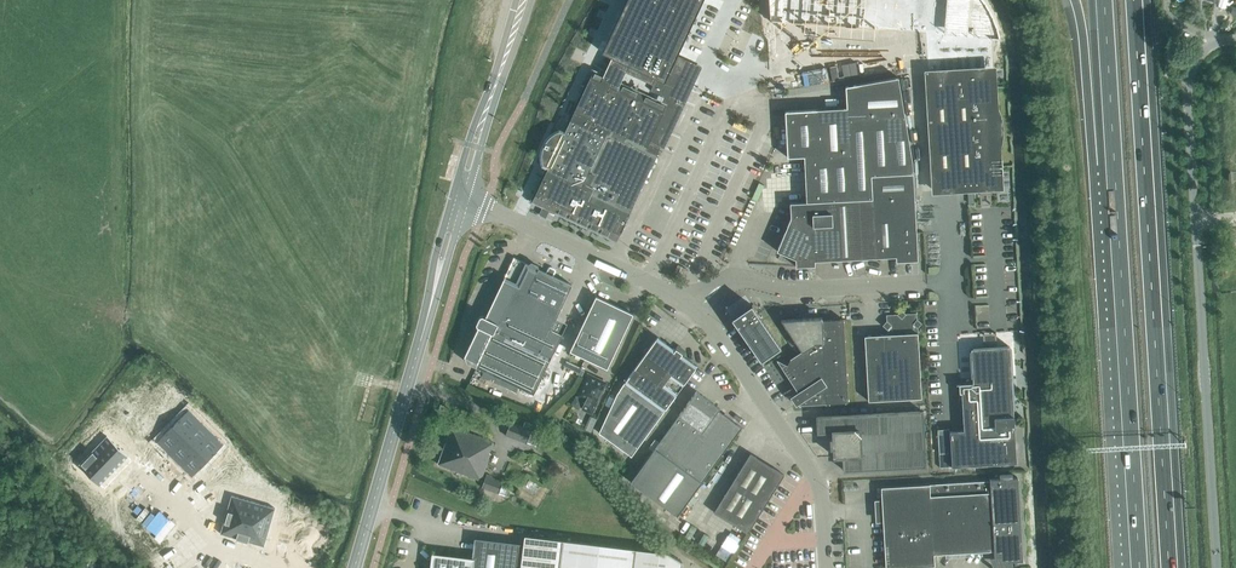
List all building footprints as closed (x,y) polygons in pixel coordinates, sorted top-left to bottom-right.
[(531,202),(532,203),(542,207),(539,214),(552,221),(556,214),(603,237),(615,243),(616,243),(660,147),(666,134),(670,135),(698,75),(673,63),(677,55),(690,28),(703,0),(627,0),(614,27),(611,34),(602,52),(606,54),(603,61),(599,59),(594,70),(593,71),(591,75),(581,98),(580,98),(564,132),(562,132),(562,131),(559,130),(557,131),(555,132),(553,133),(551,134),(550,135),(548,137),(547,139),(545,140),(544,142),(544,144),(543,146),(542,148),(542,150),(542,153),(542,155),(542,157),(542,159),(543,161),(543,163),(546,164),(546,165),(547,165),(548,166),(531,201),(532,202),(531,202)] [(927,72),(986,69),(991,69),(990,38),(989,38),(989,37),(998,38),(996,30),(993,19),(990,13),(987,7),(982,0),(768,0),(769,20),(781,21),(782,20),(925,32),(927,72)] [(927,72),(926,72),(932,162),(933,190),(967,188),(969,188),(974,188),(978,187),(979,194),(990,194),(989,186),(994,186),(992,163),(998,163),(998,147),(998,144),(999,139),(1000,134),(1000,128),(999,122),(999,118),(997,114),(995,109),(994,93),(987,93),(986,69),(927,72)] [(913,172),(912,161),(898,77),(845,86),(846,108),(785,111),(787,157),(804,156),(806,202),(872,198),(871,175),(913,172)] [(913,172),(871,175),(872,198),(875,257),(896,256),(896,261),(918,259),(913,172)] [(796,266),(815,265),(815,260),(875,257),(872,198),(806,202),(790,203),(791,217),(776,251),(795,258),(796,266)] [(546,273),(514,257),(492,302),(551,329),(572,285),(552,276),(555,271),(554,269),(550,267),(549,268),(546,273)] [(674,272),(682,276),(686,268),(677,264),(674,272)] [(596,296),(570,351),(607,368),(633,314),(596,296)] [(478,327),(464,356),(465,362),(533,394),(562,334),(551,329),(492,302),(485,317),(482,316),(480,317),(476,324),(476,327),(478,327)] [(734,317),(732,318),(734,321),(761,361),(781,347),(752,305),(750,306),(734,318),(734,317)] [(922,398),(918,328),(922,324),(917,319),(917,313),(907,314),(902,310),(898,314),(887,315),(888,321),(884,325),(887,329),(888,335),(865,336),(869,401),(922,398)] [(796,405),(805,400),(809,404),(848,402),(845,319),(822,320),(822,317),(782,321),(777,328),(795,355),(790,359),(787,365),(777,361),(786,371),(799,391),(790,396),(796,405)] [(631,456),(664,411),(697,366),(681,354),(684,350),(678,346),(675,350),(658,337),(624,382),(617,393),(599,432),(631,456)] [(941,467),(1017,462),(1010,345),(971,348),(974,382),(959,383),(960,392),(962,392),(964,429),(950,430),(950,428),(938,429),(941,467)] [(592,412),(596,404),(606,383),(588,374),(577,395),(587,399),(582,408),(592,412)] [(702,482),(731,442),(742,428),(718,410),(720,408),(697,391),(655,448),(630,481),(677,516),(702,482)] [(185,412),(160,438),(195,473),(221,447),(186,412),(185,412)] [(835,448),(836,456),(836,457),(845,457),(846,471),(927,466),(923,412),(818,416),(819,433),(834,432),(835,440),(832,441),(833,448),(835,448)] [(527,442),(531,430),(511,423),(506,435),(527,442)] [(481,479),(493,442),(452,426),(438,464),(481,479)] [(129,431),(121,439),(126,445),(135,436),(129,431)] [(107,435),(93,450),(114,470),(128,456),(107,435)] [(93,450),(79,464),(100,484),(114,470),(93,450)] [(225,450),(214,461),(214,462),(220,467),(231,456),(225,451),(225,450)] [(748,533),(784,474),(750,453),(714,512),(748,533)] [(205,472),(196,481),(211,496),(220,487),(205,472)] [(1017,478),(1012,478),(1012,474),(999,475),(1000,478),(989,479),(989,480),(881,487),(885,567),(896,567),(934,566),(933,554),(993,550),(994,557),(996,556),(998,562),(1002,562),(1004,567),(1013,567),(1010,561),(1020,560),(1017,478)] [(508,487),(501,484),(502,481),(487,475),(483,487),(498,493),(505,495),(508,487)] [(261,478),(257,490),(265,492),(268,481),(261,478)] [(232,495),(220,533),(236,538),(237,539),(237,538),(242,539),(253,501),(232,495)] [(153,499),(132,520),(153,540),(173,520),(153,499)] [(253,501),(242,539),(247,541),(247,542),(248,542),(248,541),(264,546),(275,508),(253,501)] [(95,509),(89,514),(98,523),(103,517),(95,509)] [(105,520),(100,526),(109,534),(114,528),(105,520)] [(279,531),(277,539),(288,542),(291,535),(279,531)] [(682,561),(666,552),(524,535),(523,543),(520,567),(681,567),(682,561)] [(472,559),(471,567),(520,567),(523,543),(474,537),(472,559)] [(258,566),(245,554),(231,567),(257,567),(258,566)] [(472,559),(433,554),(432,567),(471,567),(472,559)] [(40,565),(32,558),(23,567),(37,567),(40,565)]
